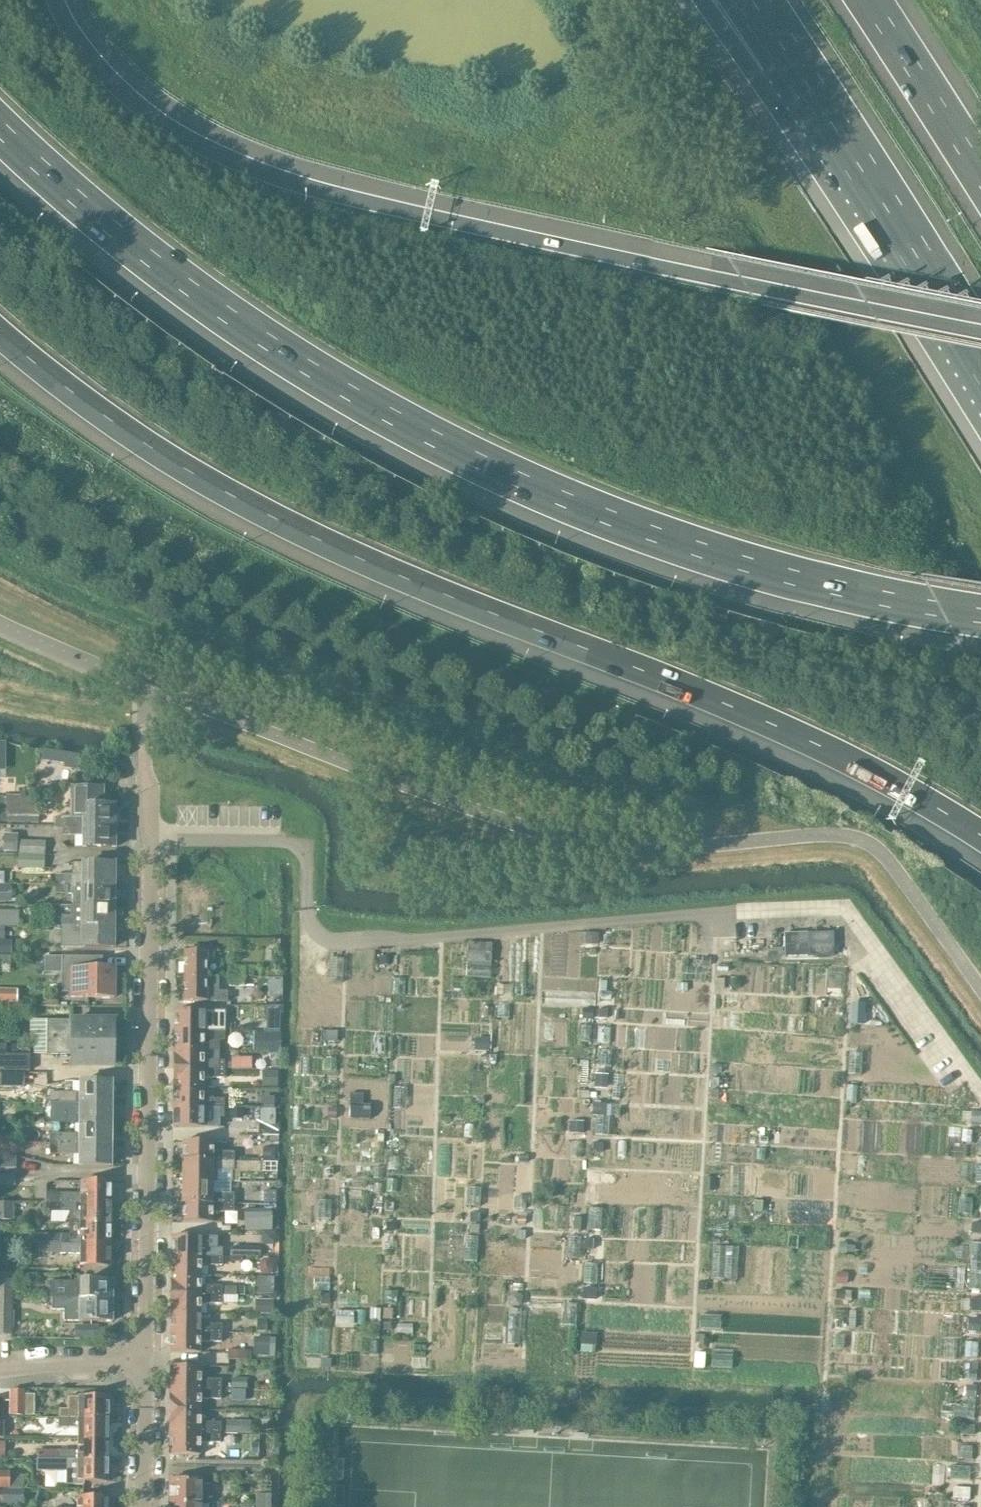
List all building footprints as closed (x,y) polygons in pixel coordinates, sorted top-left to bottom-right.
[(76,769),(79,755),(66,753),(64,764),(63,767),(76,769)] [(71,787),(71,817),(62,817),(62,826),(113,827),(113,817),(116,817),(116,806),(116,805),(102,805),(102,787),(71,787)] [(39,823),(39,796),(7,796),(7,823),(39,823)] [(113,836),(113,827),(62,826),(62,836),(83,836),(83,848),(113,848),(113,846),(115,846),(115,836),(113,836)] [(4,836),(3,853),(17,853),(18,836),(4,836)] [(45,855),(45,841),(19,841),(19,855),(45,855)] [(45,869),(45,855),(19,855),(19,868),(45,869)] [(116,875),(116,867),(114,866),(114,864),(74,863),(74,875),(55,875),(55,885),(113,885),(114,876),(116,875)] [(116,896),(113,894),(113,885),(55,885),(55,894),(72,894),(72,906),(83,906),(83,905),(116,905),(116,896)] [(113,917),(115,916),(116,905),(83,905),(83,906),(71,906),(71,917),(61,917),(61,926),(113,927),(113,917)] [(113,936),(113,927),(61,926),(61,947),(113,948),(113,946),(115,945),(115,937),(113,936)] [(0,941),(0,955),(10,955),(10,941),(0,941)] [(211,952),(184,951),(184,977),(206,977),(206,962),(210,962),(211,952)] [(114,998),(115,968),(103,968),(103,957),(62,956),(62,968),(70,969),(70,997),(114,998)] [(245,976),(245,967),(229,967),(229,976),(245,976)] [(218,977),(206,977),(184,977),(184,1001),(226,1002),(227,991),(218,991),(218,977)] [(245,986),(245,978),(229,977),(229,986),(245,986)] [(18,989),(0,988),(0,1002),(17,1003),(18,989)] [(282,1013),(282,1006),(268,1005),(267,1031),(278,1032),(279,1013),(282,1013)] [(203,1012),(174,1012),(174,1032),(224,1033),(224,1024),(220,1024),(220,1015),(224,1015),(224,1013),(203,1012)] [(114,1066),(114,1021),(47,1020),(46,1054),(71,1054),(71,1065),(114,1066)] [(219,1052),(219,1041),(224,1041),(224,1033),(174,1032),(174,1051),(203,1051),(219,1052)] [(266,1050),(278,1050),(279,1034),(266,1033),(266,1050)] [(30,1054),(6,1054),(6,1044),(0,1044),(0,1068),(4,1068),(4,1070),(30,1070),(30,1054)] [(219,1062),(219,1052),(203,1051),(174,1051),(173,1071),(224,1071),(224,1062),(219,1062)] [(231,1057),(231,1069),(252,1069),(252,1057),(231,1057)] [(202,1090),(202,1079),(224,1079),(224,1071),(173,1071),(173,1090),(202,1090)] [(277,1087),(277,1071),(265,1071),(265,1087),(277,1087)] [(24,1073),(0,1073),(0,1087),(24,1087),(24,1073)] [(111,1094),(113,1092),(113,1086),(111,1085),(111,1081),(81,1081),(81,1092),(49,1092),(49,1102),(110,1103),(111,1094)] [(212,1090),(202,1090),(173,1090),(173,1108),(223,1109),(223,1100),(212,1100),(212,1090)] [(110,1124),(110,1103),(49,1102),(49,1113),(59,1113),(59,1123),(80,1123),(110,1124)] [(202,1129),(202,1117),(223,1117),(223,1109),(173,1108),(173,1128),(202,1129)] [(275,1124),(275,1108),(259,1108),(259,1134),(279,1134),(279,1124),(275,1124)] [(110,1145),(110,1124),(80,1123),(80,1134),(50,1134),(50,1144),(110,1145)] [(212,1153),(212,1143),(183,1143),(183,1162),(233,1162),(233,1153),(212,1153)] [(112,1157),(110,1155),(110,1145),(50,1144),(50,1154),(80,1155),(80,1166),(110,1166),(110,1164),(112,1162),(112,1157)] [(274,1148),(264,1148),(264,1163),(274,1163),(274,1148)] [(15,1156),(0,1156),(0,1168),(15,1168),(15,1156)] [(212,1184),(212,1172),(233,1172),(233,1162),(183,1162),(183,1184),(212,1184)] [(16,1175),(0,1175),(0,1186),(16,1186),(16,1175)] [(110,1203),(111,1194),(112,1192),(112,1186),(111,1184),(111,1182),(81,1182),(81,1193),(46,1193),(46,1202),(110,1203)] [(212,1195),(212,1184),(183,1184),(183,1204),(233,1204),(233,1195),(212,1195)] [(274,1190),(260,1190),(260,1202),(273,1202),(274,1190)] [(110,1224),(110,1203),(46,1202),(46,1212),(71,1212),(70,1224),(110,1224)] [(13,1219),(13,1203),(0,1203),(0,1219),(13,1219)] [(212,1224),(212,1213),(233,1213),(233,1204),(183,1204),(183,1223),(212,1224)] [(264,1204),(264,1210),(246,1210),(246,1230),(271,1230),(271,1213),(275,1213),(275,1204),(264,1204)] [(110,1224),(70,1224),(70,1235),(48,1235),(48,1244),(110,1245),(110,1224)] [(274,1244),(274,1232),(266,1232),(265,1244),(274,1244)] [(201,1249),(201,1238),(172,1237),(172,1258),(222,1258),(222,1249),(201,1249)] [(111,1262),(111,1256),(110,1254),(110,1245),(48,1244),(41,1244),(41,1252),(61,1253),(61,1254),(80,1254),(80,1266),(110,1266),(110,1264),(111,1262)] [(260,1247),(231,1247),(231,1256),(260,1256),(260,1247)] [(201,1277),(201,1267),(222,1267),(222,1258),(172,1258),(172,1277),(201,1277)] [(268,1259),(263,1259),(259,1263),(259,1270),(263,1273),(268,1273),(271,1270),(271,1263),(268,1259)] [(12,1274),(0,1274),(0,1335),(11,1335),(12,1274)] [(200,1288),(201,1277),(172,1277),(172,1296),(221,1296),(235,1296),(235,1288),(200,1288)] [(271,1295),(272,1279),(264,1279),(263,1295),(271,1295)] [(50,1282),(49,1299),(52,1299),(111,1299),(111,1282),(80,1282),(79,1282),(60,1282),(50,1282)] [(201,1315),(201,1305),(221,1305),(221,1296),(172,1296),(171,1315),(201,1315)] [(52,1299),(51,1310),(64,1310),(63,1321),(79,1321),(111,1321),(111,1299),(52,1299)] [(255,1314),(274,1314),(275,1301),(255,1301),(255,1314)] [(200,1326),(201,1315),(171,1315),(171,1334),(221,1335),(221,1326),(200,1326)] [(256,1331),(266,1332),(267,1319),(257,1319),(256,1331)] [(79,1325),(79,1337),(91,1337),(91,1326),(79,1325)] [(200,1354),(200,1343),(221,1343),(221,1335),(171,1334),(171,1354),(200,1354)] [(254,1356),(275,1357),(275,1339),(254,1338),(254,1356)] [(252,1360),(252,1350),(228,1349),(228,1358),(252,1360)] [(201,1381),(201,1368),(171,1368),(171,1390),(221,1391),(221,1381),(201,1381)] [(245,1400),(245,1389),(230,1389),(230,1399),(245,1400)] [(24,1404),(25,1390),(11,1390),(10,1415),(36,1416),(36,1404),(24,1404)] [(201,1412),(201,1400),(220,1400),(221,1391),(171,1390),(171,1412),(201,1412)] [(109,1400),(109,1397),(68,1397),(68,1409),(59,1408),(59,1418),(108,1419),(108,1410),(110,1408),(110,1401),(109,1400)] [(200,1424),(201,1412),(171,1412),(170,1433),(220,1434),(220,1425),(200,1424)] [(108,1440),(108,1419),(59,1418),(59,1428),(78,1428),(78,1439),(108,1440)] [(226,1420),(226,1431),(251,1432),(251,1421),(226,1420)] [(200,1457),(200,1444),(220,1444),(220,1434),(170,1433),(170,1456),(200,1457)] [(108,1461),(108,1440),(78,1439),(78,1451),(38,1450),(37,1459),(58,1459),(58,1461),(108,1461)] [(109,1478),(109,1472),(108,1470),(108,1461),(58,1461),(58,1459),(37,1459),(37,1471),(66,1471),(66,1483),(66,1484),(84,1484),(84,1481),(107,1482),(107,1480),(109,1478)] [(10,1472),(0,1472),(0,1489),(10,1489),(10,1472)] [(201,1493),(202,1481),(170,1481),(169,1504),(201,1505),(212,1505),(212,1494),(201,1493)] [(27,1490),(0,1489),(0,1503),(27,1503),(27,1490)] [(270,1506),(270,1496),(257,1496),(256,1506),(270,1506)] [(109,1502),(107,1500),(107,1498),(77,1497),(77,1506),(109,1506),(109,1502)]
